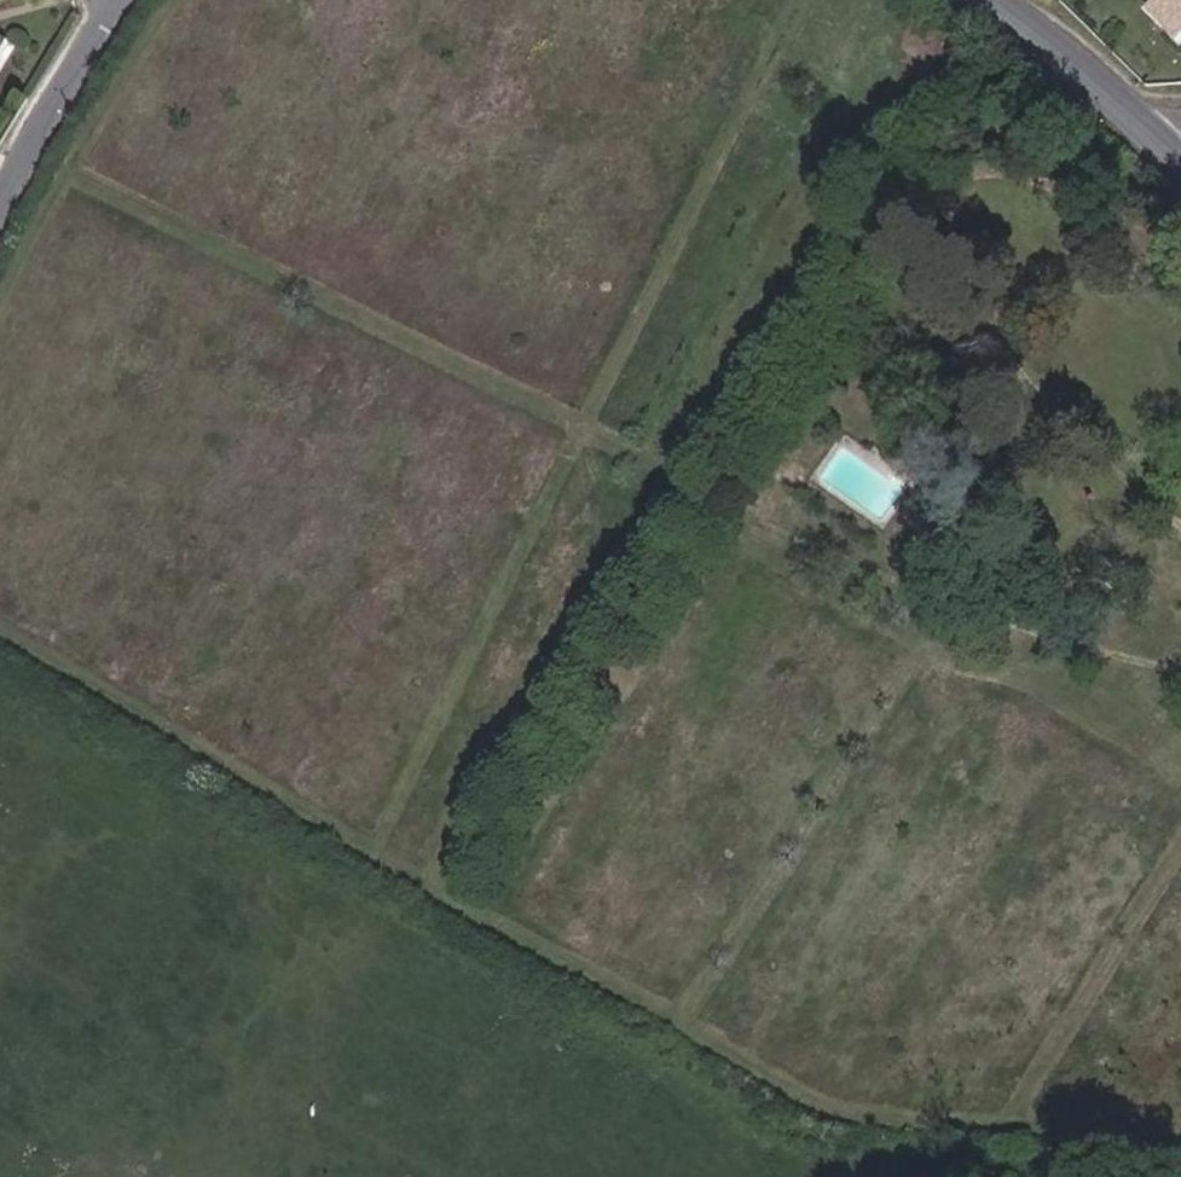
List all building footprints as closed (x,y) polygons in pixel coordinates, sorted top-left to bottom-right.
[(1145,1),(1171,29),(1180,19),(1180,0),(1146,0),(1145,1)]
